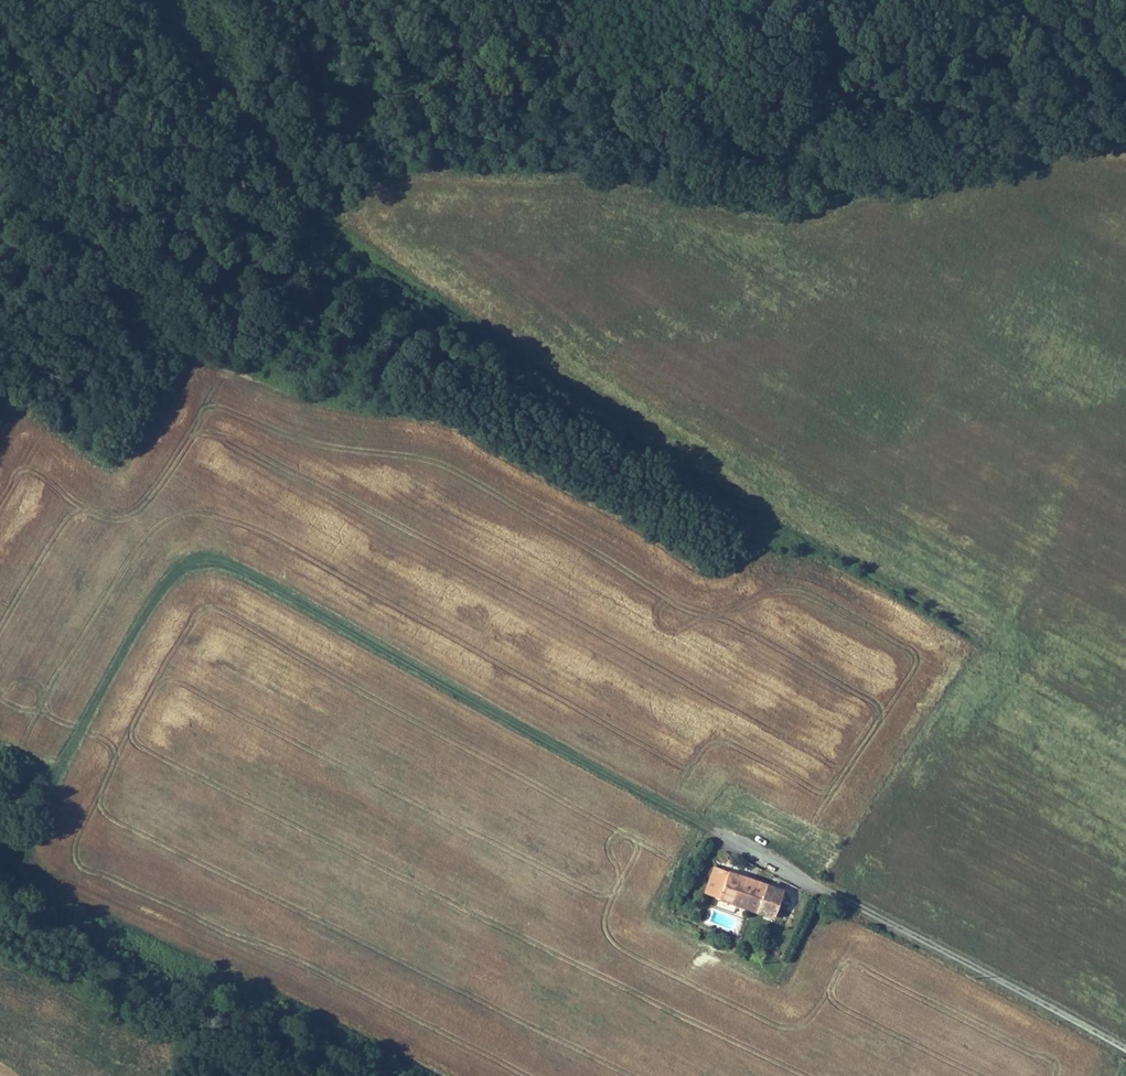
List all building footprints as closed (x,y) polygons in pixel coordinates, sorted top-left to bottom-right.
[(21,782),(23,774),(14,772),(12,780),(21,782)] [(757,915),(767,887),(714,868),(704,897),(757,915)] [(785,893),(767,887),(757,915),(775,921),(785,893)] [(801,898),(785,893),(775,921),(791,927),(801,898)]
